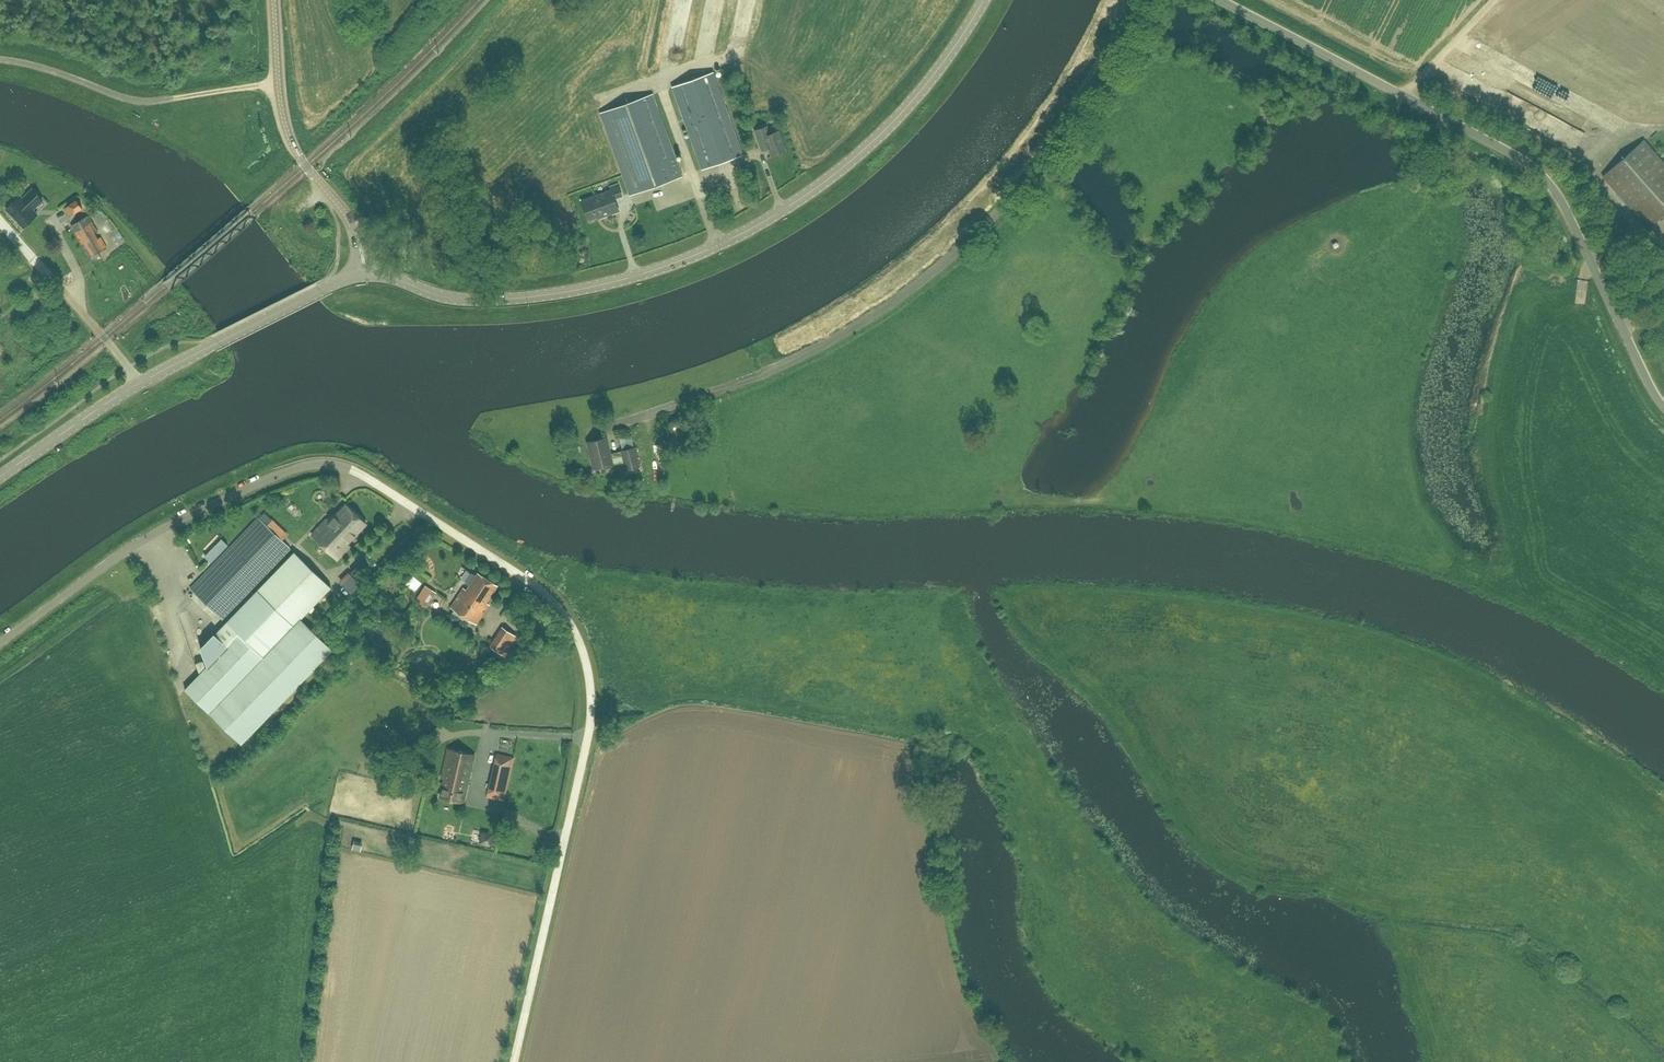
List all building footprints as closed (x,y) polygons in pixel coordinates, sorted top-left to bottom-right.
[(743,155),(713,72),(672,87),(702,169),(743,155)] [(1586,106),(1591,94),(1574,86),(1569,97),(1586,106)] [(652,94),(638,99),(600,113),(630,195),(682,176),(652,94)] [(762,151),(769,148),(771,156),(785,151),(778,131),(769,134),(766,126),(755,130),(762,151)] [(1644,140),(1604,175),(1649,227),(1663,214),(1663,163),(1644,140)] [(614,199),(622,196),(617,184),(609,187),(610,190),(581,201),(588,220),(601,215),(602,217),(619,211),(614,199)] [(37,215),(32,209),(36,206),(43,199),(33,189),(22,199),(19,196),(6,209),(24,227),(37,215)] [(69,217),(82,208),(77,200),(64,209),(69,217)] [(98,231),(89,215),(71,226),(91,261),(103,254),(101,251),(107,247),(101,237),(98,238),(96,233),(98,231)] [(70,261),(73,270),(81,268),(78,258),(70,261)] [(587,442),(594,469),(613,464),(611,458),(622,456),(626,470),(640,467),(635,447),(621,450),(621,451),(610,454),(606,437),(587,442)] [(312,535),(325,547),(337,560),(350,546),(347,543),(366,524),(346,505),(330,522),(327,519),(312,535)] [(223,619),(290,549),(259,519),(191,589),(223,619)] [(221,539),(204,556),(210,562),(227,545),(221,539)] [(353,548),(343,559),(348,563),(358,553),(353,548)] [(185,690),(209,714),(241,744),(332,650),(301,619),(331,588),(294,553),(215,635),(227,647),(205,669),(203,662),(196,664),(199,675),(185,690)] [(369,569),(362,562),(352,572),(359,579),(369,569)] [(496,585),(477,573),(475,576),(470,573),(464,582),(469,585),(466,590),(462,588),(449,607),(475,625),(488,605),(484,603),(496,585)] [(436,593),(425,586),(415,601),(426,608),(436,593)] [(516,638),(501,628),(489,646),(504,656),(516,638)] [(463,803),(474,754),(448,748),(441,777),(444,778),(440,797),(463,803)] [(514,757),(497,753),(487,796),(504,800),(514,757)] [(413,772),(416,757),(410,756),(407,771),(413,772)] [(487,848),(493,846),(490,838),(484,841),(487,848)]
